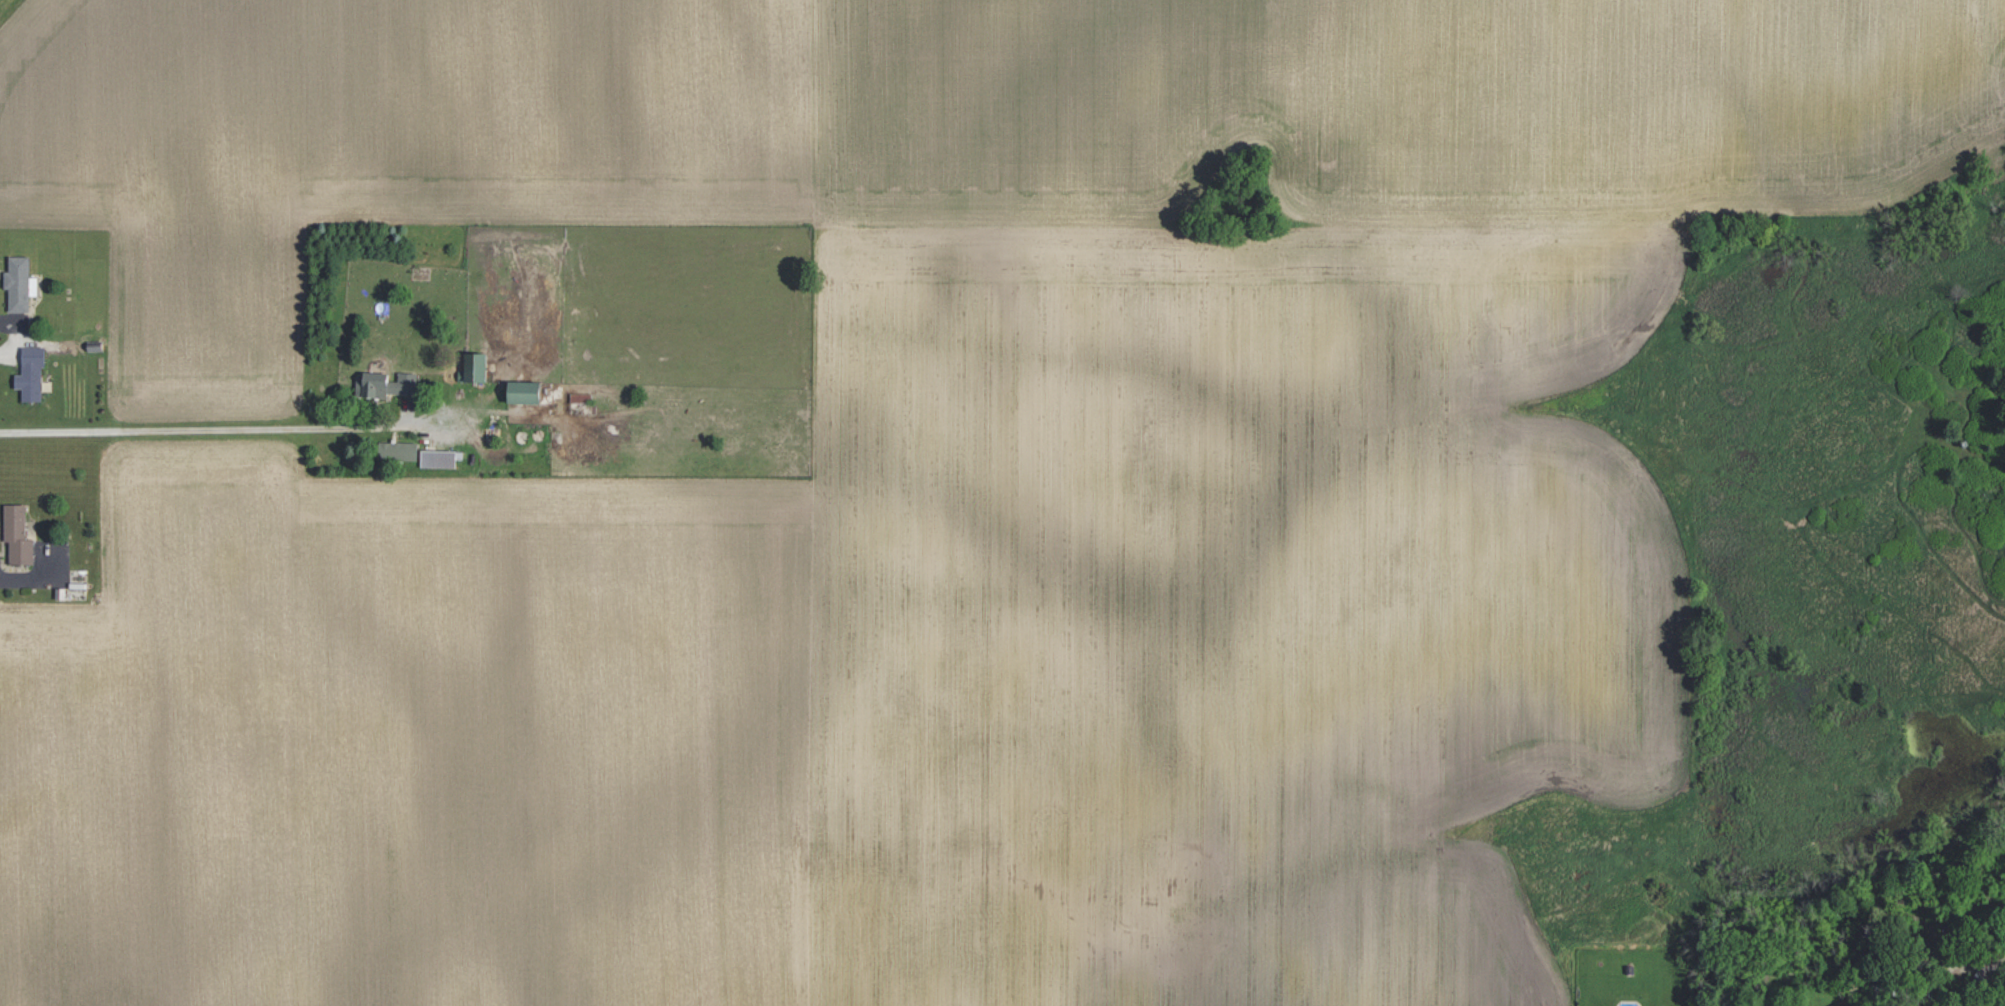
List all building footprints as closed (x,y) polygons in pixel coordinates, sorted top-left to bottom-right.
[(31,256),(10,256),(10,271),(6,271),(5,287),(10,288),(10,311),(31,311),(31,296),(41,296),(41,277),(31,277),(31,256)] [(44,347),(23,346),(23,374),(16,374),(16,389),(23,389),(23,401),(43,401),(44,347)] [(490,353),(468,353),(467,381),(490,382),(490,353)] [(419,373),(400,373),(399,381),(392,381),(392,374),(358,373),(357,394),(418,397),(419,373)] [(509,403),(545,403),(544,381),(508,382),(509,403)] [(389,458),(419,459),(420,443),(389,442),(389,458)] [(5,542),(11,542),(11,563),(35,563),(35,539),(27,539),(26,504),(5,504),(5,542)]
